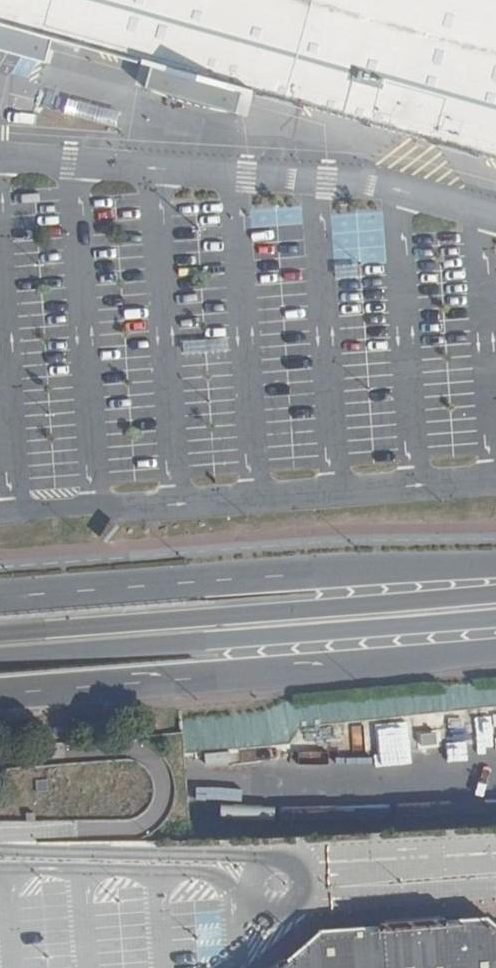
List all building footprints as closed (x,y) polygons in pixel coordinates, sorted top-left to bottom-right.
[(495,155),(495,0),(0,0),(0,23),(52,37),(150,64),(143,87),(236,112),(244,85),(495,155)] [(0,23),(0,49),(45,61),(52,37),(0,23)] [(113,126),(119,104),(79,93),(73,115),(113,126)] [(493,719),(454,720),(455,752),(493,751),(493,719)] [(482,930),(309,944),(275,967),(495,967),(495,943),(482,930)]
